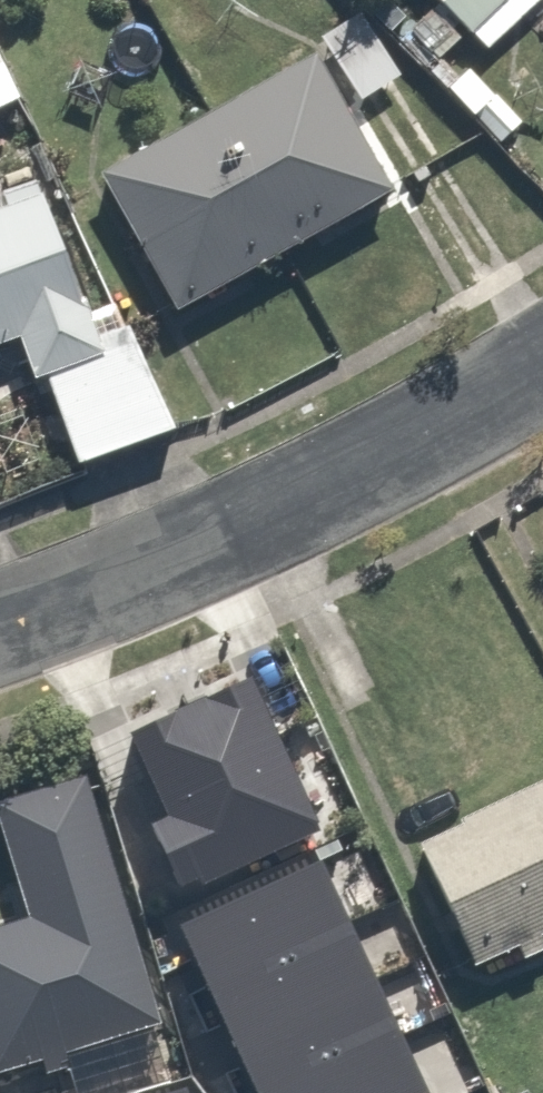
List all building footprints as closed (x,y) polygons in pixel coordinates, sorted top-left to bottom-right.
[(470,34),(504,0),(435,0),(470,34)] [(358,5),(311,35),(356,104),(402,74),(358,5)] [(25,107),(0,53),(0,118),(25,107)] [(98,174),(171,313),(387,199),(313,59),(98,174)] [(19,341),(36,383),(43,379),(76,463),(174,425),(133,320),(108,330),(53,188),(0,209),(0,349),(19,341)] [(243,671),(123,728),(162,810),(142,819),(172,884),(314,825),(243,671)] [(0,927),(0,1072),(39,1061),(43,1075),(68,1069),(63,1054),(159,1024),(82,777),(0,801),(0,837),(25,919),(0,927)] [(469,967),(542,932),(542,800),(417,859),(469,967)] [(173,920),(252,1092),(411,1092),(421,1088),(311,857),(173,920)] [(178,1079),(133,1092),(183,1092),(178,1079)]
